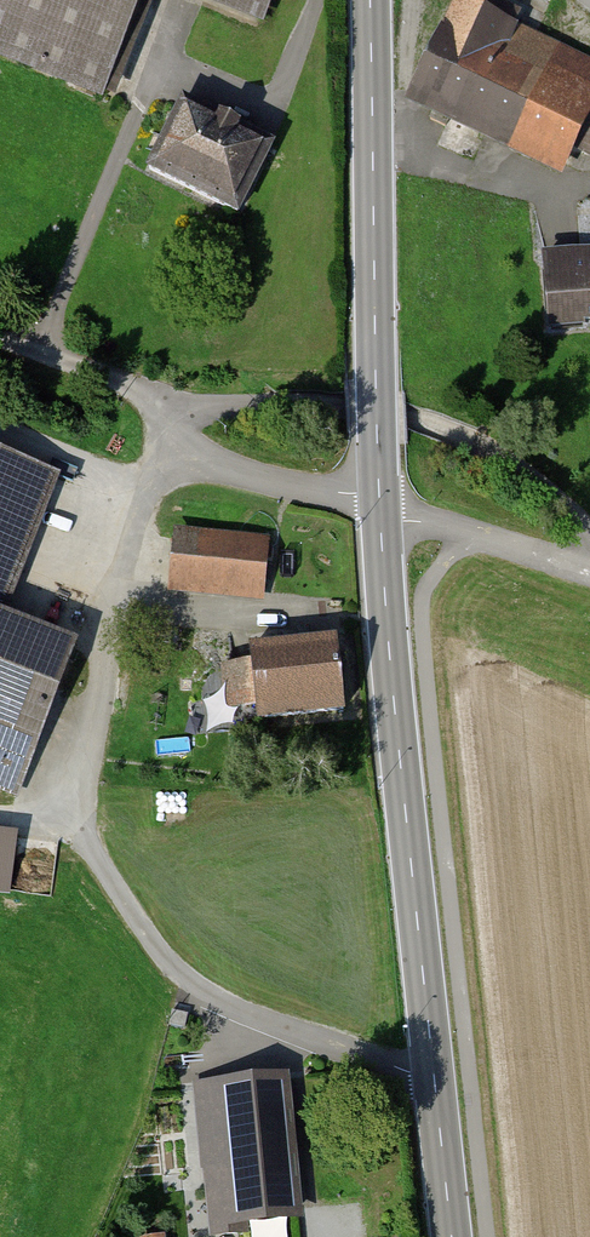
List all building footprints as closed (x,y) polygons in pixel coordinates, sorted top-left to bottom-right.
[(91,96),(129,0),(0,0),(0,61),(91,96)] [(257,21),(265,0),(203,0),(257,21)] [(544,172),(561,138),(589,152),(589,73),(455,8),(407,105),(544,172)] [(182,101),(149,170),(238,212),(270,143),(182,101)] [(547,329),(589,325),(589,269),(542,273),(547,329)] [(47,482),(0,464),(0,604),(47,482)] [(176,538),(173,585),(266,591),(269,544),(176,538)] [(14,788),(66,653),(0,628),(0,783),(14,788)] [(245,660),(249,718),(345,711),(341,653),(245,660)] [(15,889),(20,828),(0,827),(0,888),(15,889)] [(289,1074),(200,1081),(210,1226),(299,1219),(289,1074)]
